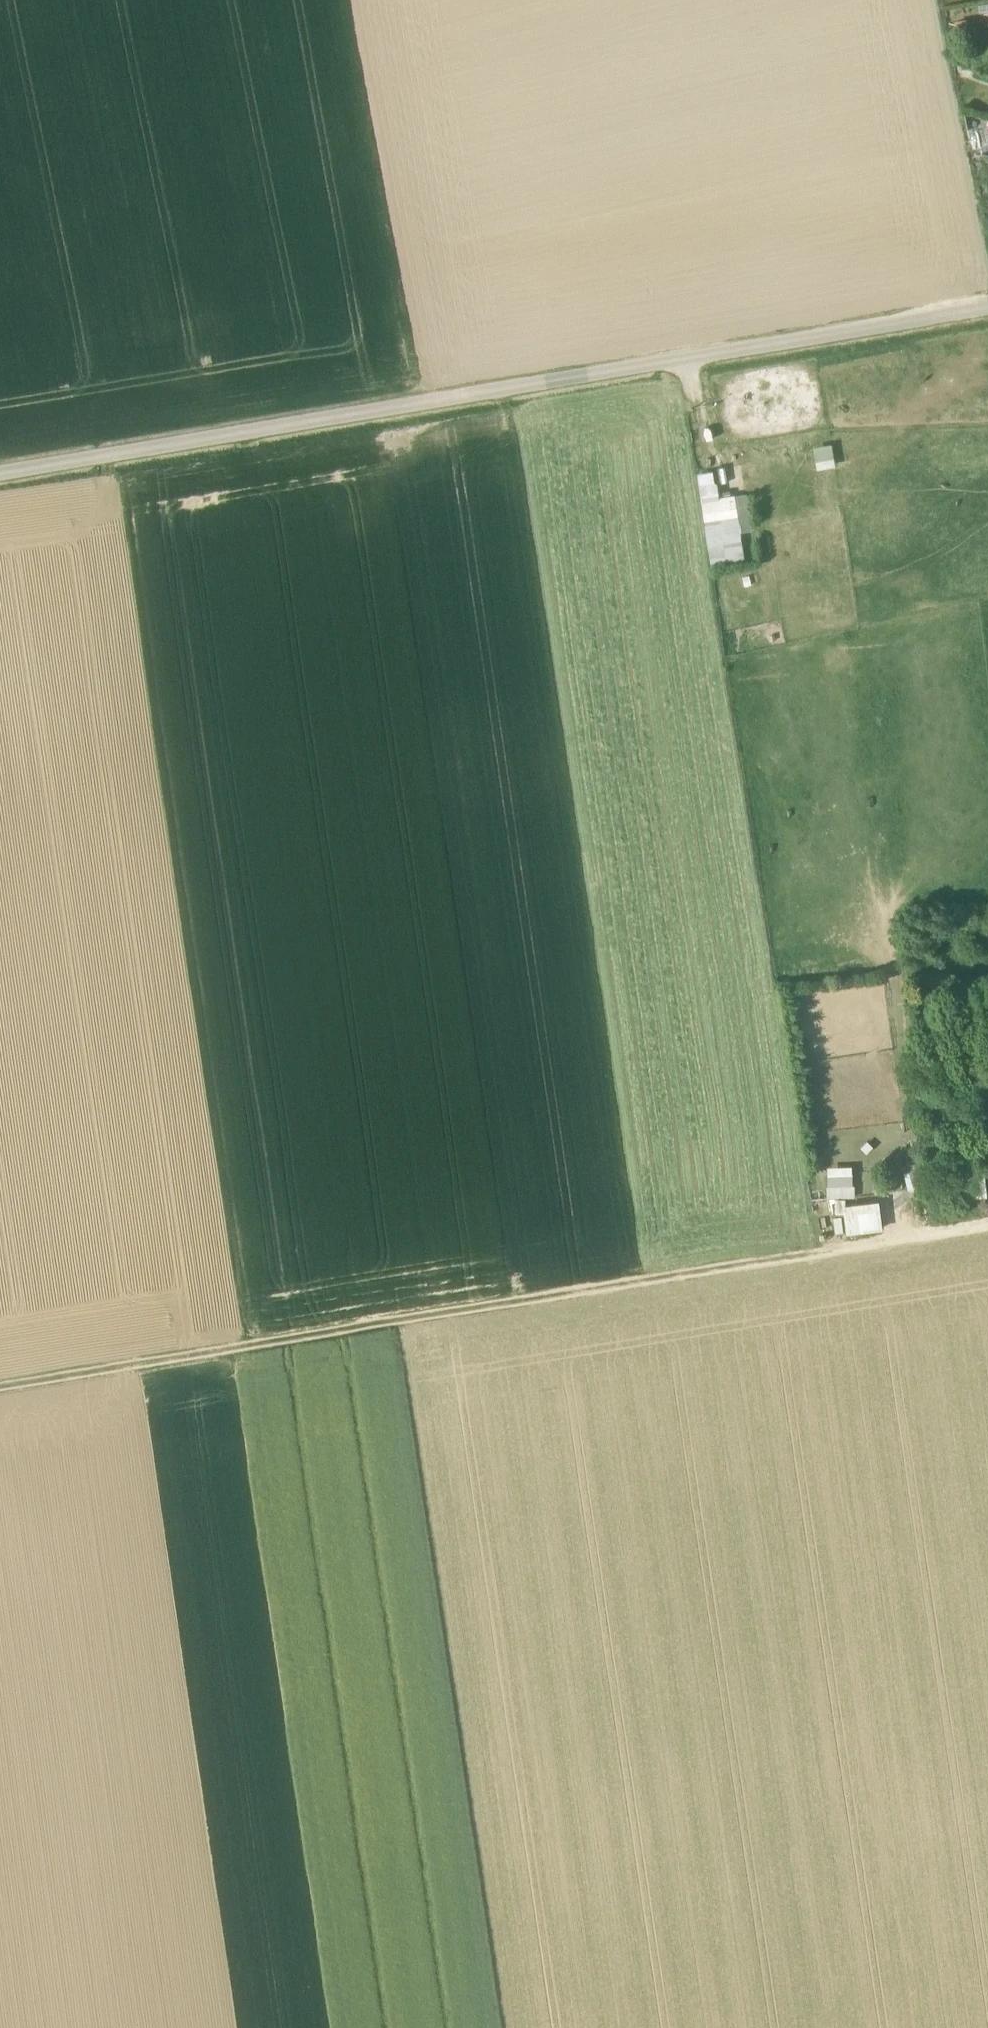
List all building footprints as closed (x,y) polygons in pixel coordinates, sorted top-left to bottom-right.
[(819,468),(837,466),(834,444),(816,446),(819,468)] [(716,470),(698,473),(712,563),(746,558),(742,532),(755,530),(749,493),(721,497),(716,470)] [(854,1164),(828,1165),(829,1196),(856,1195),(854,1164)] [(847,1231),(884,1229),(882,1199),(845,1201),(847,1231)]
